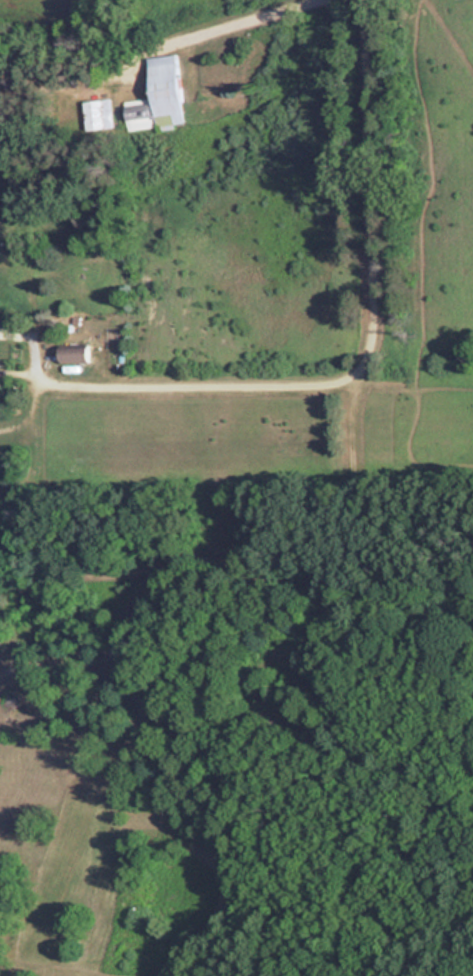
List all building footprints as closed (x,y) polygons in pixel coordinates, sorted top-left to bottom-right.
[(149,57),(159,126),(188,122),(178,53),(149,57)] [(115,127),(112,98),(85,100),(87,129),(115,127)] [(156,127),(153,98),(126,101),(129,130),(156,127)] [(61,362),(90,362),(90,347),(61,347),(61,362)]
